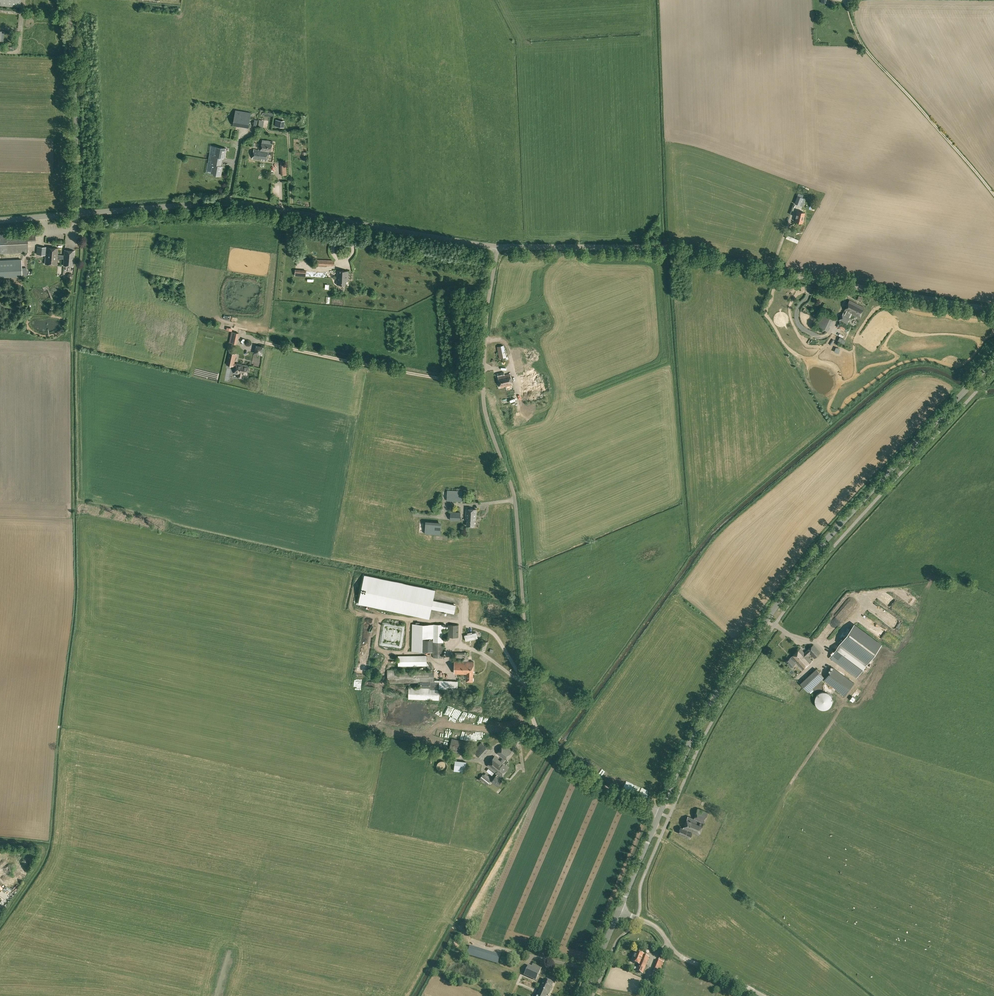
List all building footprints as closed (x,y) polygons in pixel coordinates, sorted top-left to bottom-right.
[(238,117),(237,125),(236,125),(249,128),(251,113),(236,110),(234,116),(238,117)] [(253,159),(267,161),(268,154),(271,155),(272,151),(271,151),(272,144),(268,143),(268,142),(264,142),(264,143),(262,143),(261,150),(254,149),(253,159)] [(211,159),(222,161),(223,158),(224,158),(226,149),(215,148),(214,156),(212,156),(211,159)] [(221,165),(222,161),(211,159),(210,164),(212,164),(211,172),(221,174),(223,166),(221,165)] [(795,203),(803,206),(806,198),(803,197),(804,195),(798,193),(797,195),(796,199),(795,203)] [(795,221),(802,223),(803,222),(804,220),(803,219),(805,213),(797,211),(795,218),(796,218),(795,221)] [(0,253),(28,252),(27,241),(35,240),(35,232),(0,234),(0,251),(0,253)] [(63,265),(73,266),(75,251),(65,250),(64,256),(58,255),(58,248),(37,246),(37,254),(46,255),(45,263),(57,264),(57,259),(60,259),(60,258),(64,259),(63,265)] [(22,273),(21,259),(0,260),(0,274),(22,273)] [(337,284),(345,284),(346,280),(348,280),(349,271),(337,270),(337,284)] [(839,320),(847,324),(852,314),(859,317),(864,307),(850,300),(845,310),(844,313),(843,312),(839,320)] [(816,325),(827,331),(833,317),(822,312),(816,325)] [(4,317),(6,323),(12,321),(10,314),(4,317)] [(236,344),(239,333),(232,331),(230,342),(236,344)] [(505,349),(493,351),(495,360),(507,358),(505,349)] [(237,366),(237,363),(235,363),(237,353),(229,352),(226,364),(234,366),(234,365),(237,366)] [(237,363),(237,366),(235,373),(239,374),(238,378),(243,379),(243,375),(246,375),(248,366),(237,363)] [(520,374),(525,394),(541,390),(536,370),(520,374)] [(498,373),(500,387),(512,385),(510,374),(504,375),(504,372),(498,373)] [(524,400),(525,407),(550,403),(549,396),(524,400)] [(447,500),(462,501),(462,491),(447,490),(447,500)] [(466,525),(474,525),(475,519),(476,519),(477,509),(467,508),(466,519),(467,519),(466,525)] [(460,520),(460,517),(461,513),(451,512),(450,519),(460,520)] [(425,533),(440,534),(441,522),(426,521),(425,533)] [(433,600),(435,590),(365,575),(359,603),(429,618),(431,608),(454,613),(456,605),(433,600)] [(871,609),(884,620),(889,615),(877,603),(871,609)] [(407,646),(416,647),(417,638),(417,623),(408,622),(407,646)] [(433,654),(443,654),(444,624),(434,624),(433,654)] [(448,636),(459,636),(459,624),(448,624),(448,636)] [(848,671),(856,677),(881,644),(854,624),(829,657),(848,671)] [(418,640),(418,649),(429,649),(429,639),(418,640)] [(476,647),(485,651),(488,642),(479,639),(476,647)] [(454,640),(447,653),(450,655),(457,641),(454,640)] [(796,662),(803,669),(812,661),(807,655),(810,653),(814,658),(820,653),(813,644),(807,650),(804,653),(800,648),(791,656),(786,662),(791,667),(796,662)] [(464,660),(464,673),(467,673),(467,681),(473,681),(473,673),(474,673),(474,661),(467,660),(469,660),(469,656),(467,656),(467,652),(455,652),(455,657),(465,657),(465,659),(464,659),(464,660)] [(398,655),(398,666),(427,665),(429,665),(427,661),(427,655),(398,655)] [(455,673),(464,673),(464,660),(455,660),(455,673)] [(824,680),(844,695),(854,682),(833,667),(824,680)] [(409,699),(439,700),(439,690),(458,690),(458,681),(434,679),(434,671),(433,671),(432,669),(430,669),(431,671),(399,671),(399,669),(387,669),(388,683),(420,682),(420,688),(409,687),(409,699)] [(801,673),(795,669),(791,673),(797,678),(801,673)] [(800,683),(808,692),(824,677),(816,669),(800,683)] [(814,700),(814,701),(815,702),(815,703),(815,704),(816,705),(817,706),(818,707),(819,708),(820,708),(820,709),(821,709),(822,709),(823,709),(824,709),(825,709),(826,709),(827,709),(828,708),(829,707),(830,707),(830,706),(831,706),(831,705),(832,704),(832,703),(832,702),(833,701),(833,700),(833,699),(832,698),(832,697),(832,696),(831,695),(830,694),(830,693),(829,693),(829,692),(828,692),(827,692),(827,691),(826,691),(825,691),(824,691),(823,691),(822,691),(821,691),(820,691),(820,692),(819,692),(818,693),(817,694),(816,695),(815,696),(815,697),(815,698),(814,699),(814,700)] [(508,735),(510,739),(520,734),(517,730),(515,731),(508,735)] [(449,749),(466,754),(469,743),(452,738),(449,749)] [(473,751),(481,758),(489,749),(481,742),(473,751)] [(491,781),(498,786),(502,780),(500,778),(509,767),(503,762),(505,759),(512,751),(504,744),(497,753),(503,758),(501,761),(495,756),(487,765),(496,772),(496,773),(497,774),(491,781)] [(437,765),(437,766),(437,767),(438,768),(438,769),(439,770),(440,770),(441,770),(441,771),(442,771),(443,771),(444,770),(445,770),(446,769),(446,768),(447,768),(447,767),(447,766),(447,765),(447,764),(447,763),(446,762),(445,761),(444,761),(443,760),(442,760),(441,761),(440,761),(439,761),(439,762),(438,762),(438,763),(437,763),(437,764),(437,765)] [(466,761),(454,760),(453,770),(465,772),(466,761)] [(480,779),(487,784),(492,778),(486,773),(484,775),(483,774),(480,779)] [(688,816),(683,828),(687,830),(699,835),(708,812),(698,808),(694,818),(688,816)] [(468,954),(498,963),(500,955),(470,946),(468,954)] [(636,971),(643,974),(649,957),(644,955),(637,952),(633,962),(639,964),(636,971)] [(652,972),(659,974),(665,959),(659,957),(658,960),(657,960),(652,972)] [(523,975),(536,981),(541,967),(533,963),(531,966),(528,965),(523,975)] [(553,983),(544,979),(536,995),(547,995),(553,983)]
